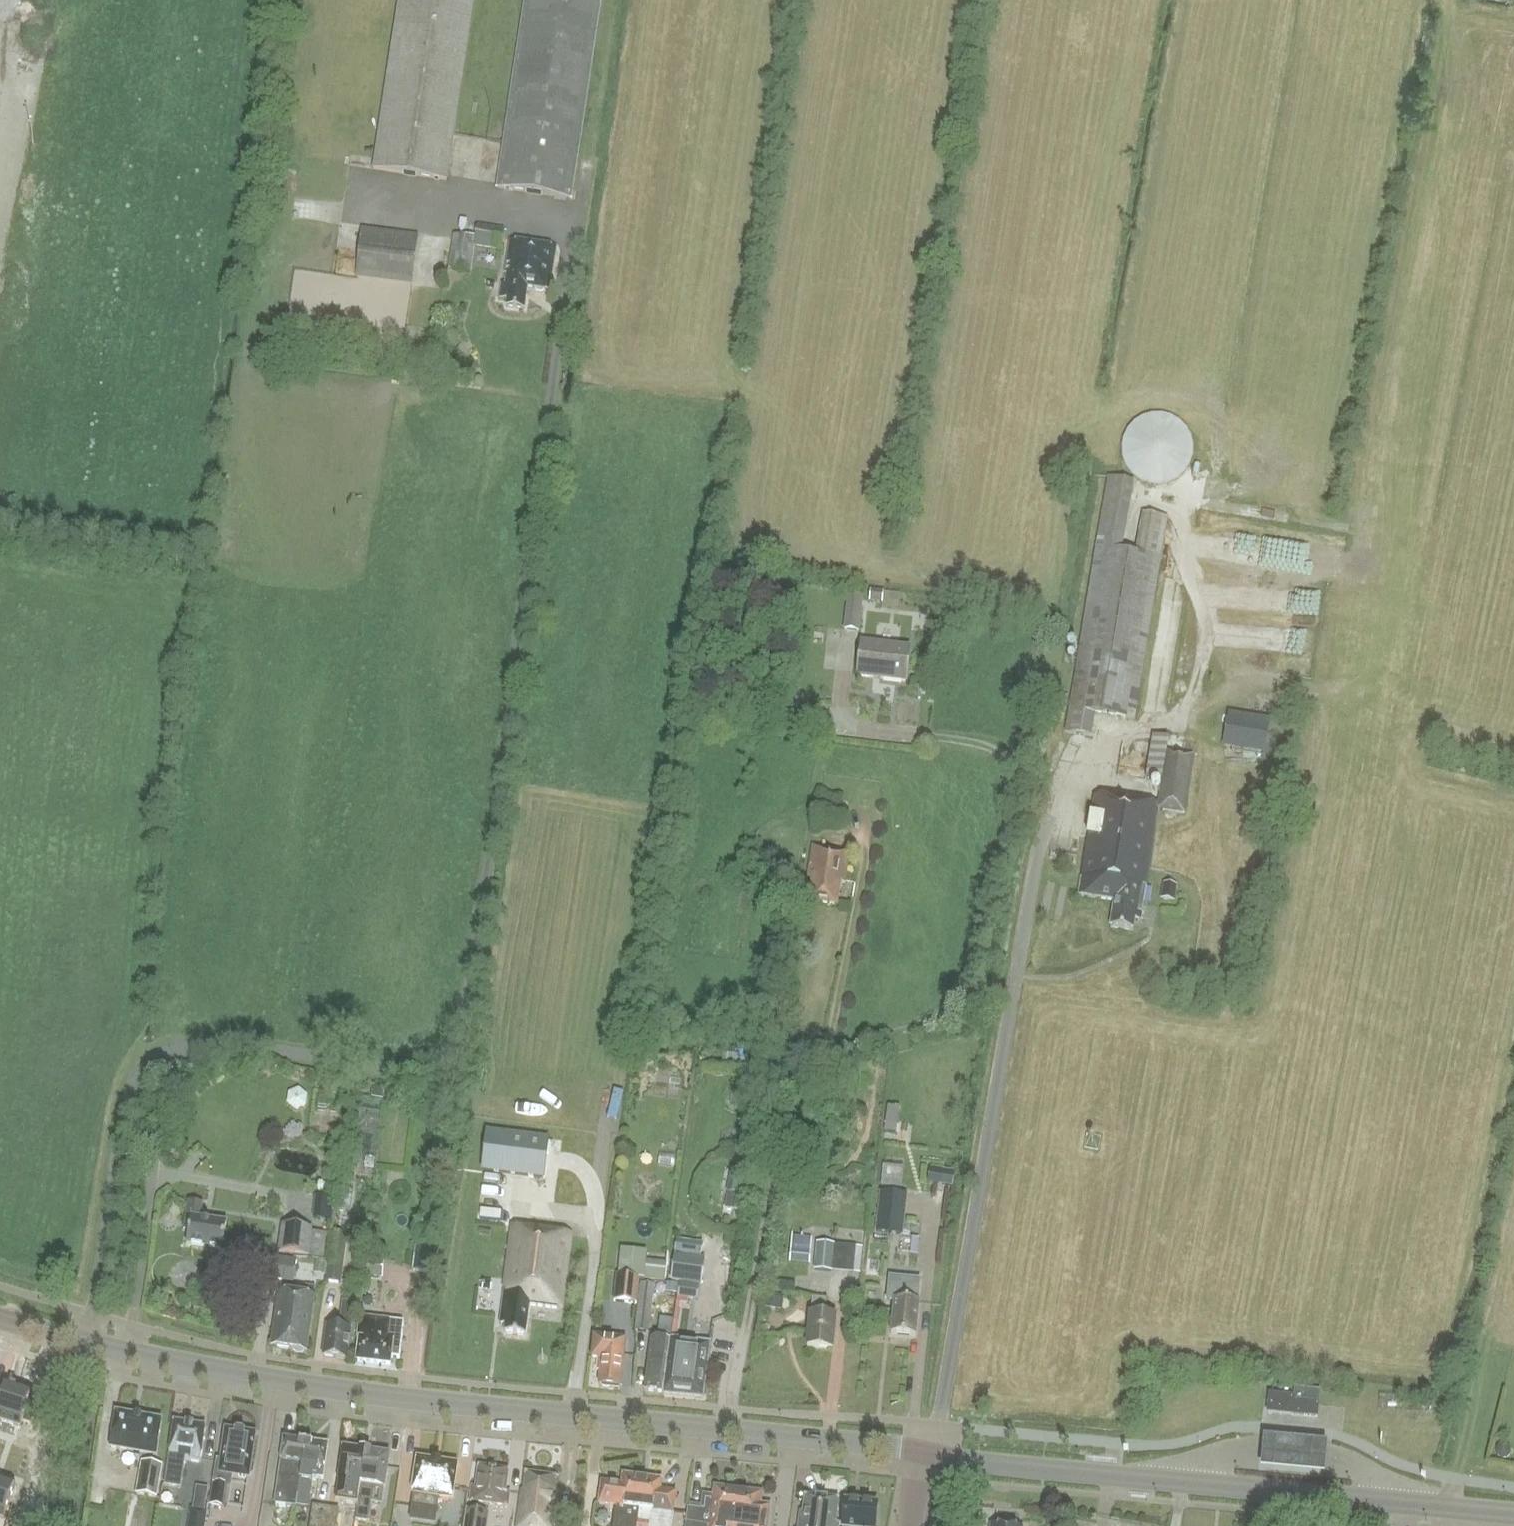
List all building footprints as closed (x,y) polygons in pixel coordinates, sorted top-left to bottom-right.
[(474,0),(399,0),(373,168),(447,180),(474,0)] [(601,0),(525,0),(497,187),(571,198),(601,0)] [(501,250),(505,228),(477,224),(475,238),(474,246),(501,250)] [(358,277),(411,284),(416,236),(363,229),(358,277)] [(474,246),(475,238),(454,235),(449,270),(471,273),(474,246)] [(550,291),(557,247),(510,240),(505,273),(507,274),(506,283),(502,282),(500,298),(507,299),(506,306),(525,309),(528,287),(550,291)] [(1189,464),(1192,449),(1189,434),(1180,422),(1166,415),(1150,416),(1136,422),(1127,434),(1123,449),(1127,464),(1136,477),(1150,483),(1165,483),(1179,477),(1189,464)] [(1134,481),(1109,477),(1097,546),(1122,551),(1134,481)] [(1135,553),(1162,557),(1169,517),(1142,513),(1135,553)] [(1097,546),(1095,546),(1065,730),(1093,736),(1097,715),(1136,721),(1162,557),(1135,553),(1122,551),(1097,546)] [(870,591),(868,603),(881,604),(882,592),(870,591)] [(860,632),(864,597),(848,595),(843,630),(860,632)] [(905,681),(909,649),(862,643),(858,676),(905,681)] [(1264,753),(1270,719),(1219,710),(1217,722),(1227,724),(1223,746),(1264,753)] [(1095,794),(1079,895),(1115,900),(1111,927),(1133,930),(1135,919),(1140,920),(1158,809),(1185,814),(1194,754),(1167,750),(1169,739),(1153,737),(1146,781),(1162,784),(1160,803),(1095,794)] [(845,883),(849,852),(813,846),(808,877),(812,878),(808,900),(837,905),(841,882),(845,883)] [(1175,897),(1177,884),(1165,883),(1163,896),(1175,897)] [(649,1063),(634,1061),(632,1075),(647,1078),(649,1063)] [(384,1099),(385,1089),(373,1087),(372,1097),(384,1099)] [(296,1109),(306,1106),(308,1095),(299,1088),(289,1092),(287,1103),(296,1109)] [(319,1100),(318,1109),(341,1112),(342,1102),(319,1100)] [(900,1108),(888,1106),(885,1132),(896,1134),(900,1108)] [(483,1170),(543,1178),(548,1137),(488,1129),(483,1170)] [(953,1186),(955,1173),(932,1169),(930,1182),(953,1186)] [(904,1234),(908,1194),(880,1191),(876,1231),(904,1234)] [(728,1193),(725,1209),(742,1212),(744,1196),(728,1193)] [(317,1196),(314,1217),(331,1219),(334,1198),(317,1196)] [(223,1249),(227,1223),(201,1219),(203,1203),(188,1200),(185,1222),(191,1223),(187,1243),(223,1249)] [(281,1224),(278,1252),(325,1257),(327,1233),(313,1231),(313,1227),(283,1224),(281,1224)] [(561,1309),(571,1234),(512,1226),(501,1322),(507,1323),(505,1333),(526,1336),(530,1305),(561,1309)] [(810,1240),(792,1238),(790,1262),(808,1263),(810,1240)] [(835,1245),(817,1243),(815,1270),(833,1271),(835,1245)] [(665,1281),(667,1262),(647,1260),(648,1252),(622,1248),(619,1276),(617,1275),(614,1301),(638,1304),(641,1283),(640,1283),(640,1278),(665,1281)] [(294,1283),(297,1260),(265,1255),(261,1278),(294,1283)] [(315,1274),(324,1275),(326,1262),(317,1261),(315,1274)] [(365,1277),(382,1279),(383,1267),(367,1265),(365,1277)] [(916,1337),(920,1303),(918,1302),(920,1281),(890,1277),(888,1299),(895,1300),(891,1334),(916,1337)] [(795,1294),(796,1284),(772,1281),(771,1291),(795,1294)] [(649,1333),(655,1284),(641,1283),(638,1304),(639,1304),(635,1331),(649,1333)] [(668,1284),(667,1292),(679,1293),(680,1285),(668,1284)] [(727,1319),(732,1286),(716,1284),(711,1316),(727,1319)] [(307,1352),(315,1296),(317,1287),(306,1286),(305,1295),(280,1291),(272,1347),(307,1352)] [(484,1288),(481,1304),(495,1306),(497,1290),(484,1288)] [(833,1349),(836,1316),(825,1315),(827,1299),(813,1298),(812,1314),(810,1314),(807,1347),(833,1349)] [(348,1359),(353,1316),(355,1303),(343,1301),(340,1327),(327,1326),(323,1356),(348,1359)] [(400,1358),(404,1322),(360,1317),(358,1338),(360,1339),(357,1360),(391,1364),(392,1357),(400,1358)] [(666,1362),(669,1335),(656,1333),(656,1339),(650,1339),(645,1391),(663,1393),(666,1362)] [(621,1387),(625,1356),(622,1355),(623,1338),(594,1335),(592,1358),(599,1358),(598,1371),(601,1371),(599,1385),(602,1385),(604,1387),(609,1387),(611,1386),(621,1387)] [(703,1397),(708,1345),(670,1341),(668,1362),(666,1362),(669,1335),(666,1362),(663,1393),(703,1397)] [(8,1381),(6,1388),(0,1386),(0,1417),(22,1424),(33,1389),(8,1381)] [(1317,1416),(1318,1405),(1320,1392),(1295,1390),(1295,1397),(1270,1395),(1269,1408),(1293,1410),(1293,1414),(1317,1416)] [(31,1424),(35,1413),(27,1410),(23,1422),(31,1424)] [(156,1455),(162,1420),(116,1412),(110,1447),(156,1455)] [(175,1422),(169,1457),(165,1485),(182,1488),(186,1459),(201,1462),(206,1427),(175,1422)] [(256,1434),(239,1432),(226,1430),(222,1460),(217,1459),(213,1483),(214,1483),(211,1505),(225,1507),(228,1484),(231,1485),(232,1475),(249,1478),(250,1476),(254,1473),(255,1466),(252,1462),(256,1434)] [(297,1507),(306,1442),(284,1438),(279,1475),(286,1476),(283,1491),(277,1490),(275,1504),(297,1507)] [(328,1445),(306,1442),(297,1507),(309,1509),(314,1477),(324,1478),(328,1445)] [(1506,1444),(1500,1444),(1496,1449),(1497,1455),(1501,1459),(1508,1458),(1511,1453),(1510,1447),(1506,1444)] [(1328,1452),(1265,1446),(1262,1477),(1325,1483),(1328,1452)] [(360,1495),(366,1451),(343,1447),(338,1481),(346,1482),(345,1493),(360,1495)] [(385,1488),(390,1454),(366,1451),(360,1495),(356,1520),(369,1522),(375,1487),(385,1488)] [(436,1521),(438,1509),(440,1497),(453,1499),(458,1464),(418,1458),(413,1493),(414,1494),(413,1505),(411,1518),(436,1521)] [(158,1498),(164,1465),(142,1461),(136,1494),(158,1498)] [(508,1505),(510,1491),(507,1491),(509,1471),(479,1466),(477,1486),(473,1486),(471,1500),(508,1505)] [(559,1478),(526,1473),(524,1489),(522,1489),(517,1525),(553,1525),(559,1478)] [(643,1477),(623,1475),(622,1484),(602,1481),(599,1504),(615,1506),(613,1525),(638,1525),(640,1509),(639,1509),(643,1477)] [(661,1490),(662,1480),(643,1477),(639,1509),(640,1509),(638,1525),(672,1525),(676,1492),(661,1490)] [(0,1482),(0,1521),(3,1522),(15,1487),(0,1482)] [(738,1490),(715,1487),(714,1495),(703,1494),(701,1505),(691,1504),(690,1508),(688,1508),(686,1525),(734,1525),(738,1490)] [(761,1503),(762,1493),(738,1490),(734,1525),(770,1525),(772,1505),(761,1503)] [(840,1523),(836,1523),(839,1500),(805,1497),(803,1513),(800,1512),(799,1525),(839,1525),(840,1523)] [(878,1504),(846,1501),(843,1525),(875,1525),(878,1504)] [(326,1508),(314,1506),(311,1525),(323,1525),(326,1508)] [(326,1508),(323,1525),(337,1525),(339,1510),(326,1508)] [(191,1509),(189,1525),(206,1525),(208,1512),(191,1509)] [(490,1513),(467,1509),(465,1525),(488,1525),(490,1513)]
